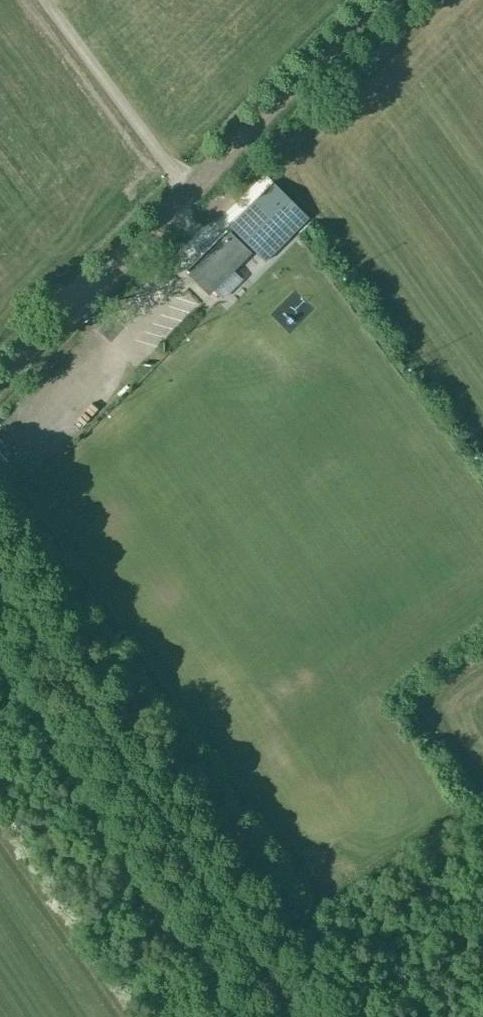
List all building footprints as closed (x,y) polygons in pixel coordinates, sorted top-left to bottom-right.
[(308,217),(273,181),(229,225),(265,260),(308,217)] [(226,228),(185,270),(208,293),(249,251),(226,228)]
